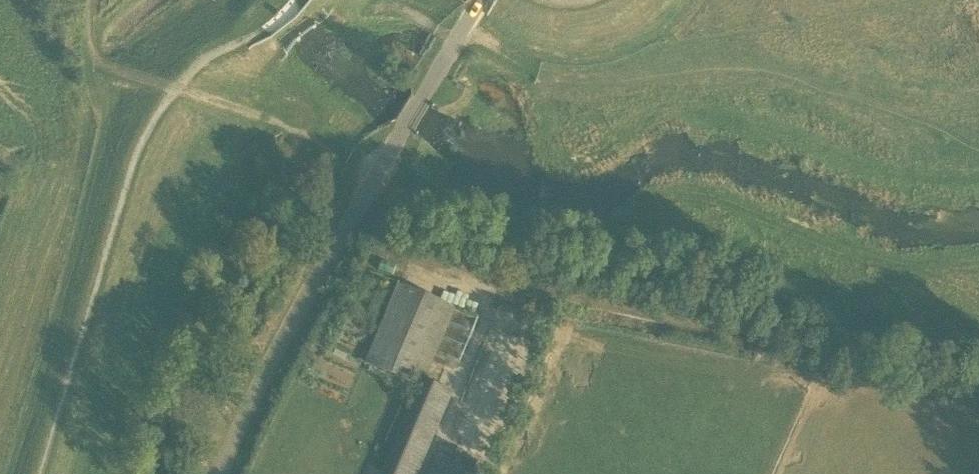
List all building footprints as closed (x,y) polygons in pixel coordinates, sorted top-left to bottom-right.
[(452,396),(425,384),(455,309),(399,285),(366,364),(418,389),(382,473),(419,473),(452,396)] [(474,468),(440,454),(431,473),(472,473),(474,468)]
